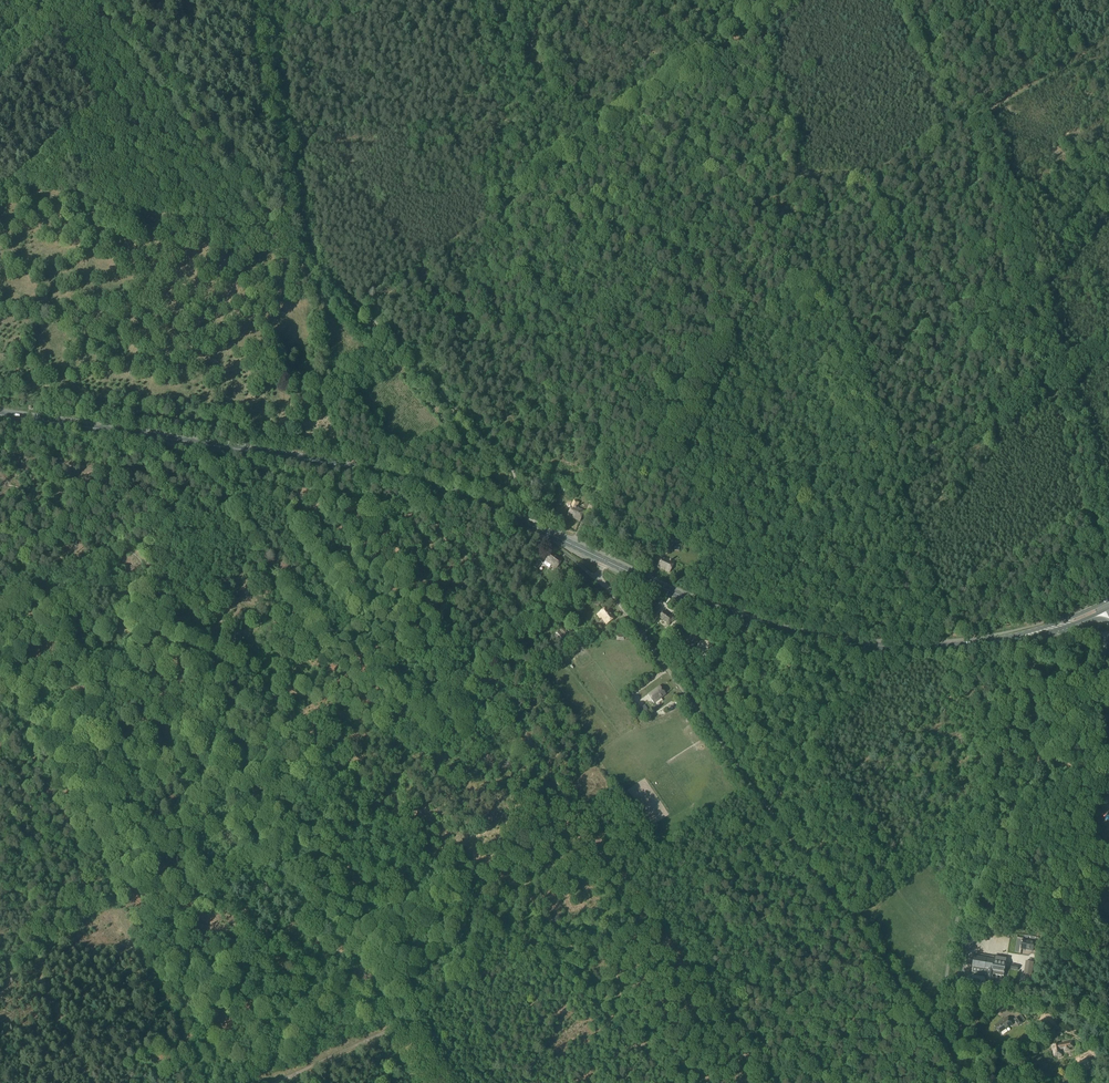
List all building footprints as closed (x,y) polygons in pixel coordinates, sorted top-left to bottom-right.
[(591,495),(588,503),(593,505),(596,497),(597,493),(593,492),(592,495),(591,495)] [(571,506),(567,517),(580,522),(584,511),(577,508),(579,503),(574,500),(571,506)] [(663,538),(658,536),(652,546),(656,549),(663,538)] [(551,554),(545,561),(556,569),(562,561),(551,554)] [(662,557),(657,567),(669,573),(674,562),(662,557)] [(538,560),(533,567),(537,570),(542,563),(538,560)] [(606,608),(597,615),(600,618),(601,618),(606,625),(614,619),(606,608)] [(668,624),(669,625),(672,621),(673,622),(675,619),(674,618),(668,614),(663,611),(659,617),(668,624)] [(564,636),(559,631),(554,635),(559,640),(564,636)] [(692,650),(700,640),(695,636),(687,646),(692,650)] [(647,695),(654,704),(665,695),(659,687),(647,695)] [(1023,943),(1021,949),(1033,951),(1035,942),(1023,940),(1023,942),(1022,942),(1022,943),(1023,943)] [(973,967),(972,973),(987,975),(986,980),(995,981),(997,981),(998,976),(1004,977),(1004,974),(1006,962),(1006,958),(1007,958),(1007,957),(996,956),(996,957),(994,957),(994,960),(991,960),(989,960),(990,957),(984,956),(984,957),(982,957),(980,958),(975,957),(973,967)] [(1034,962),(1026,961),(1024,974),(1032,976),(1034,962)] [(1021,1015),(1019,1017),(1014,1020),(1019,1026),(1023,1023),(1022,1022),(1025,1020),(1021,1015)] [(1000,1033),(1001,1033),(1003,1035),(1007,1032),(1006,1029),(1012,1025),(1007,1018),(995,1026),(1000,1033)] [(1052,1045),(1054,1056),(1057,1055),(1058,1057),(1061,1057),(1060,1049),(1064,1049),(1064,1051),(1065,1051),(1068,1051),(1068,1050),(1069,1050),(1069,1048),(1072,1047),(1072,1042),(1068,1043),(1068,1042),(1063,1043),(1063,1044),(1059,1044),(1052,1045)] [(1085,1058),(1080,1061),(1085,1070),(1090,1068),(1085,1058)]
